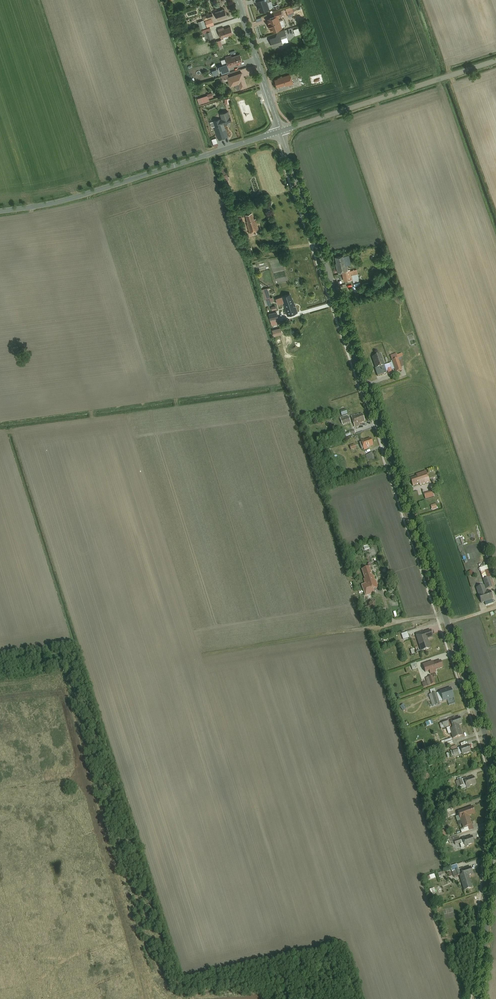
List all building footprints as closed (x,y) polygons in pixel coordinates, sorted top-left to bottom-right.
[(268,0),(257,0),(256,0),(260,11),(270,8),(268,0)] [(228,16),(225,9),(216,13),(218,20),(228,16)] [(283,14),(281,9),(273,12),(275,16),(267,19),(272,31),(283,28),(279,16),(283,14)] [(212,17),(206,20),(208,26),(215,24),(212,17)] [(224,28),(224,26),(217,29),(222,40),(228,37),(227,35),(234,33),(231,25),(224,28)] [(286,29),(278,32),(277,36),(271,38),(274,47),(285,43),(283,39),(288,37),(286,29)] [(202,37),(204,41),(214,38),(212,30),(204,32),(205,36),(202,37)] [(232,54),(225,56),(230,67),(235,65),(234,63),(243,60),(241,53),(232,56),(232,54)] [(248,86),(243,70),(227,76),(230,86),(240,83),(241,88),(248,86)] [(278,78),(275,79),(277,86),(285,84),(286,85),(289,84),(289,85),(295,83),(292,73),(278,77),(278,78)] [(199,104),(210,100),(209,98),(214,96),(213,92),(197,97),(199,104)] [(233,120),(229,110),(220,113),(221,117),(214,119),(216,125),(214,126),(219,139),(228,136),(224,122),(233,120)] [(229,177),(225,165),(218,168),(222,179),(229,177)] [(253,211),(245,213),(248,220),(247,220),(250,231),(259,228),(256,218),(255,218),(253,211)] [(345,254),(335,256),(337,265),(336,265),(337,271),(343,270),(345,280),(360,277),(359,268),(352,270),(352,269),(349,269),(348,264),(346,264),(345,254)] [(271,301),(274,300),(273,296),(271,297),(268,287),(261,289),(266,306),(272,304),(271,301)] [(292,299),(290,293),(275,298),(277,304),(284,302),(286,308),(285,308),(287,315),(298,312),(293,298),(292,299)] [(277,311),(269,313),(272,325),(280,323),(277,311)] [(281,327),(273,329),(274,335),(283,334),(281,327)] [(381,354),(372,357),(378,375),(387,372),(381,354)] [(355,414),(351,415),(355,427),(360,425),(360,423),(365,421),(362,414),(359,415),(358,414),(355,415),(355,414)] [(349,416),(344,418),(344,416),(340,417),(343,425),(351,422),(349,416)] [(374,445),(372,438),(365,440),(365,439),(361,440),(365,450),(368,448),(368,447),(374,445)] [(366,455),(368,462),(376,459),(373,452),(366,455)] [(431,481),(427,471),(417,474),(418,476),(411,478),(413,485),(420,483),(421,485),(431,481)] [(489,569),(488,565),(480,568),(484,579),(488,577),(486,570),(489,569)] [(362,584),(366,596),(375,592),(374,589),(379,587),(375,577),(374,578),(370,566),(363,569),(366,578),(364,579),(365,583),(362,584)] [(488,577),(484,579),(487,588),(493,586),(490,577),(488,577)] [(484,585),(477,588),(482,602),(493,598),(491,591),(487,592),(484,585)] [(430,630),(417,635),(422,651),(432,648),(429,639),(433,637),(430,630)] [(433,661),(424,664),(427,672),(430,670),(431,673),(437,671),(437,670),(444,668),(441,660),(434,662),(433,661)] [(433,675),(426,678),(428,681),(429,686),(436,683),(433,675)] [(451,688),(441,691),(445,701),(454,697),(451,688)] [(436,692),(429,694),(433,705),(440,703),(436,692)] [(462,724),(460,717),(451,720),(453,727),(460,724),(462,724)] [(451,728),(454,738),(464,734),(460,724),(453,727),(451,728)] [(452,738),(444,740),(446,746),(454,744),(452,738)] [(469,744),(461,747),(463,755),(472,752),(469,744)] [(474,776),(465,779),(467,786),(476,783),(474,776)] [(473,806),(458,811),(459,815),(461,820),(464,828),(473,825),(469,816),(476,813),(473,806)] [(472,836),(463,839),(465,846),(475,843),(472,836)] [(471,867),(459,871),(461,875),(466,889),(473,887),(469,875),(473,873),(471,867)]
